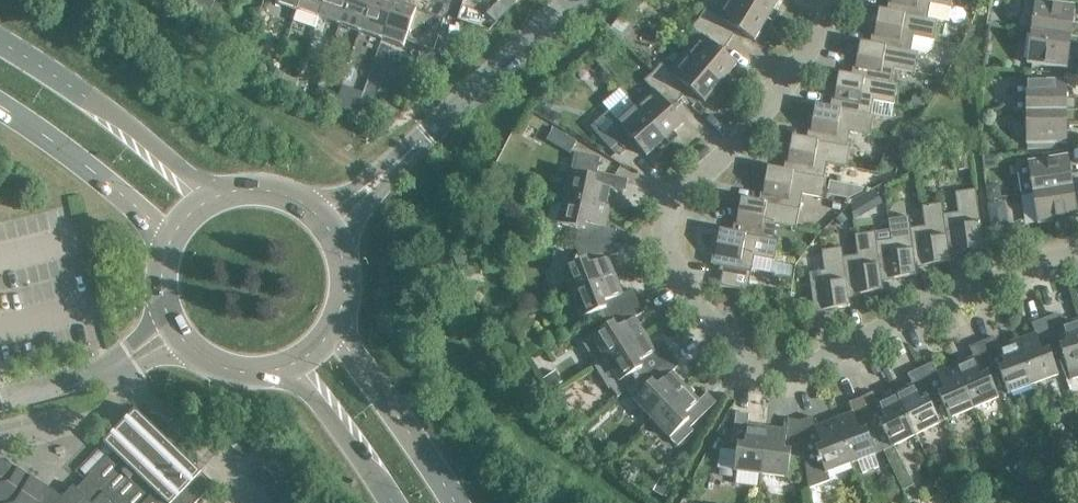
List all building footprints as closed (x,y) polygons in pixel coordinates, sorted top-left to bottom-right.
[(188,7),(208,13),(212,0),(191,0),(188,7)] [(297,11),(301,0),(277,0),(276,3),(297,11)] [(297,11),(294,21),(315,29),(319,18),(325,0),(301,0),(297,11)] [(319,18),(340,25),(348,0),(325,0),(319,18)] [(340,25),(361,32),(372,0),(348,0),(340,25)] [(361,32),(382,39),(395,2),(395,0),(372,0),(361,32)] [(630,7),(636,12),(646,1),(644,0),(636,0),(630,7)] [(736,0),(726,0),(716,16),(706,9),(699,19),(730,41),(737,30),(754,41),(767,20),(736,0)] [(767,20),(780,0),(736,0),(767,20)] [(889,12),(928,19),(928,18),(938,20),(941,21),(947,17),(948,8),(950,8),(952,0),(892,0),(889,12)] [(1038,0),(1035,0),(1031,32),(1077,38),(1077,22),(1072,22),(1075,5),(1038,0)] [(416,10),(395,2),(382,39),(404,47),(406,40),(416,10)] [(444,19),(416,10),(406,40),(434,50),(444,19)] [(879,10),(873,44),(873,45),(911,52),(911,51),(919,53),(923,53),(928,50),(929,40),(934,41),(938,20),(928,18),(928,19),(889,12),(879,10)] [(730,41),(699,19),(691,28),(701,36),(686,54),(721,84),(737,65),(721,52),(730,41)] [(1031,32),(1027,63),(1066,69),(1069,52),(1077,53),(1077,38),(1031,32)] [(860,42),(854,77),(892,84),(892,83),(895,69),(915,73),(919,53),(911,51),(911,52),(873,45),(873,44),(860,42)] [(721,84),(686,54),(671,72),(661,64),(653,73),(680,100),(689,89),(705,102),(721,84)] [(277,69),(271,81),(292,90),(297,78),(277,69)] [(937,69),(935,76),(943,78),(944,71),(937,69)] [(680,100),(653,73),(644,81),(652,90),(635,106),(665,140),(684,124),(670,109),(680,100)] [(839,74),(833,108),(833,109),(871,115),(874,116),(891,119),(893,105),(894,105),(898,84),(892,83),(892,84),(854,77),(839,74)] [(1026,84),(1020,84),(1013,90),(1013,112),(1026,112),(1077,112),(1077,96),(1066,97),(1066,79),(1026,80),(1026,84)] [(343,84),(335,107),(354,114),(362,90),(343,84)] [(319,86),(315,97),(324,100),(328,90),(319,86)] [(917,99),(916,106),(924,108),(926,100),(917,99)] [(362,101),(359,110),(369,113),(371,107),(368,103),(362,101)] [(545,102),(536,110),(545,119),(552,113),(552,110),(545,102)] [(816,105),(809,140),(847,147),(850,132),(870,136),(874,116),(871,115),(833,109),(833,108),(816,105)] [(665,140),(635,106),(617,121),(609,111),(591,127),(611,150),(619,143),(624,149),(633,141),(647,156),(665,140)] [(1026,112),(1027,144),(1066,144),(1066,127),(1077,127),(1077,112),(1026,112)] [(792,136),(786,171),(824,178),(827,164),(847,168),(851,147),(847,147),(809,140),(792,136)] [(562,139),(555,150),(570,159),(577,147),(562,139)] [(599,159),(574,154),(564,198),(610,209),(614,189),(625,192),(628,179),(596,172),(599,159)] [(998,155),(984,156),(985,168),(999,167),(998,155)] [(1029,164),(1024,165),(1020,169),(1018,173),(1021,194),(1033,193),(1077,186),(1077,170),(1070,171),(1067,155),(1028,161),(1029,164)] [(971,157),(960,159),(962,168),(973,167),(971,157)] [(768,167),(762,202),(800,210),(802,195),(823,199),(826,178),(824,178),(786,171),(768,167)] [(830,182),(828,195),(849,199),(851,186),(830,182)] [(999,183),(987,185),(989,197),(1001,196),(999,183)] [(1033,193),(1038,224),(1077,218),(1075,201),(1077,201),(1077,186),(1033,193)] [(984,249),(976,190),(955,192),(958,213),(944,215),(943,215),(948,253),(949,253),(984,249)] [(864,197),(853,204),(860,217),(872,210),(864,197)] [(610,209),(564,198),(562,207),(550,204),(544,230),(556,233),(558,224),(583,230),(580,245),(614,242),(616,230),(606,228),(610,209)] [(741,198),(735,232),(773,240),(776,225),(796,229),(800,210),(762,202),(741,198)] [(924,226),(910,228),(915,267),(916,267),(950,262),(949,253),(948,253),(943,215),(944,215),(942,203),(922,206),(924,226)] [(842,214),(836,219),(841,224),(847,219),(842,214)] [(891,240),(887,240),(886,235),(876,236),(877,242),(876,242),(881,280),(882,280),(917,275),(916,267),(915,267),(910,228),(909,216),(888,219),(891,240)] [(1003,216),(993,217),(995,231),(1010,229),(1009,220),(1003,216)] [(713,265),(724,267),(720,286),(748,291),(754,257),(775,261),(778,241),(773,240),(735,232),(735,233),(720,230),(713,265)] [(858,255),(843,257),(848,296),(849,296),(883,291),(882,280),(881,280),(876,242),(877,242),(876,236),(875,232),(855,235),(858,255)] [(618,254),(614,242),(580,245),(585,259),(562,268),(572,293),(615,276),(608,258),(618,254)] [(850,307),(849,296),(848,296),(843,257),(842,248),(822,251),(825,271),(809,273),(814,312),(850,307)] [(623,294),(615,276),(572,293),(582,318),(605,309),(608,317),(638,302),(633,290),(623,294)] [(644,312),(638,302),(608,317),(613,323),(581,343),(596,366),(645,335),(635,318),(644,312)] [(1044,318),(1055,349),(1056,354),(1062,352),(1068,372),(1077,369),(1077,320),(1061,325),(1058,314),(1044,318)] [(1055,349),(1044,318),(1031,323),(1035,334),(1017,341),(1033,384),(1058,375),(1049,351),(1055,349)] [(504,324),(495,327),(498,337),(508,333),(504,324)] [(656,351),(645,335),(596,366),(594,366),(609,389),(612,388),(618,397),(646,376),(672,356),(665,345),(656,351)] [(994,337),(981,342),(994,372),(999,370),(1008,394),(1033,384),(1017,341),(998,347),(994,337)] [(994,372),(981,342),(969,347),(973,357),(955,365),(974,408),(998,398),(990,379),(996,377),(994,372)] [(680,365),(672,356),(646,376),(652,382),(633,399),(652,419),(686,386),(672,372),(680,365)] [(933,363),(920,368),(934,398),(940,395),(949,419),(974,408),(955,365),(937,373),(933,363)] [(934,398),(920,368),(908,375),(913,384),(895,393),(916,435),(940,423),(929,401),(934,398)] [(555,373),(544,379),(551,390),(561,383),(555,373)] [(699,401),(686,386),(652,419),(670,438),(689,421),(693,425),(716,403),(707,393),(699,401)] [(872,392),(860,398),(873,428),(875,433),(883,429),(892,447),(916,435),(895,393),(877,402),(872,392)] [(873,428),(860,398),(849,403),(852,413),(834,420),(851,464),(876,454),(867,431),(873,428)] [(214,485),(135,409),(104,443),(113,452),(85,481),(78,489),(74,485),(56,502),(197,502),(214,485)] [(734,471),(761,474),(767,428),(748,425),(749,414),(736,413),(732,445),(738,446),(734,471)] [(800,421),(804,454),(808,488),(829,480),(826,473),(851,464),(834,420),(816,427),(812,417),(800,421)] [(787,430),(767,428),(761,474),(788,478),(791,453),(804,454),(800,421),(788,419),(787,430)] [(720,451),(717,472),(733,474),(736,453),(720,451)] [(48,502),(39,497),(46,486),(4,460),(0,461),(0,502),(49,502),(48,502)] [(662,480),(655,492),(666,498),(672,486),(662,480)]
